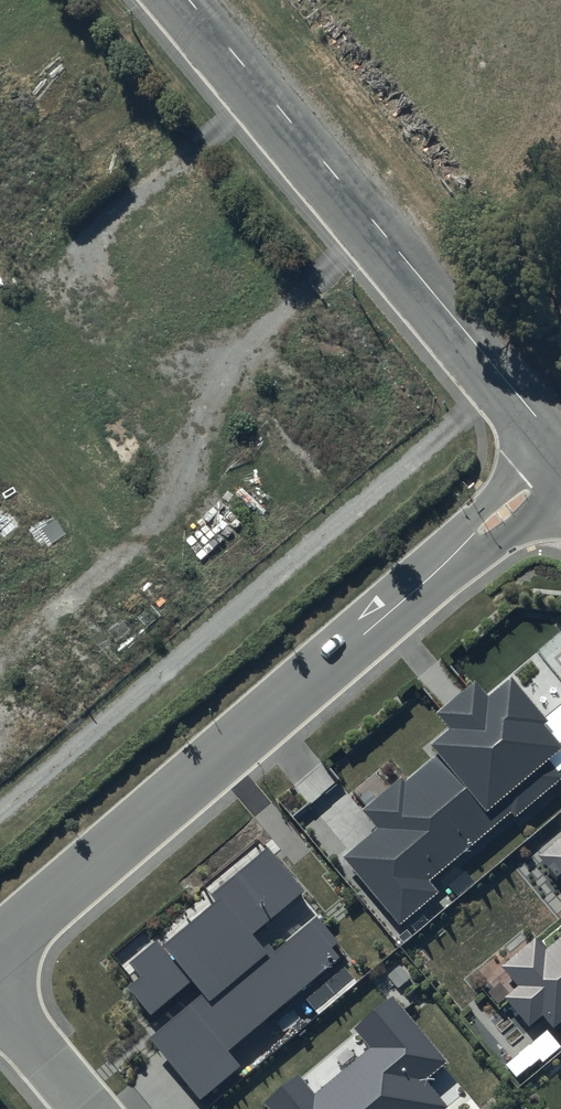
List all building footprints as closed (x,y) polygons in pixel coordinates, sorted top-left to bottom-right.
[(197,600),(172,571),(36,688),(61,717),(197,600)] [(481,700),(470,688),(438,716),(447,726),(426,745),(433,752),(362,815),(376,830),(339,863),(397,927),(438,890),(432,884),(545,783),(538,775),(560,754),(560,714),(555,708),(541,720),(504,679),(481,700)] [(536,855),(560,886),(560,834),(536,855)] [(146,1038),(198,1101),(233,1073),(235,1049),(291,1003),(316,1005),(352,976),(305,918),(270,948),(257,933),(301,897),(262,849),(201,898),(207,906),(163,942),(158,936),(122,966),(134,981),(125,989),(158,1029),(146,1038)] [(546,946),(538,936),(488,976),(523,1020),(532,1013),(547,1032),(560,1020),(560,934),(546,946)] [(432,1082),(445,1072),(390,998),(350,1027),(367,1050),(309,1093),(300,1080),(266,1106),(268,1108),(452,1108),(432,1082)]
